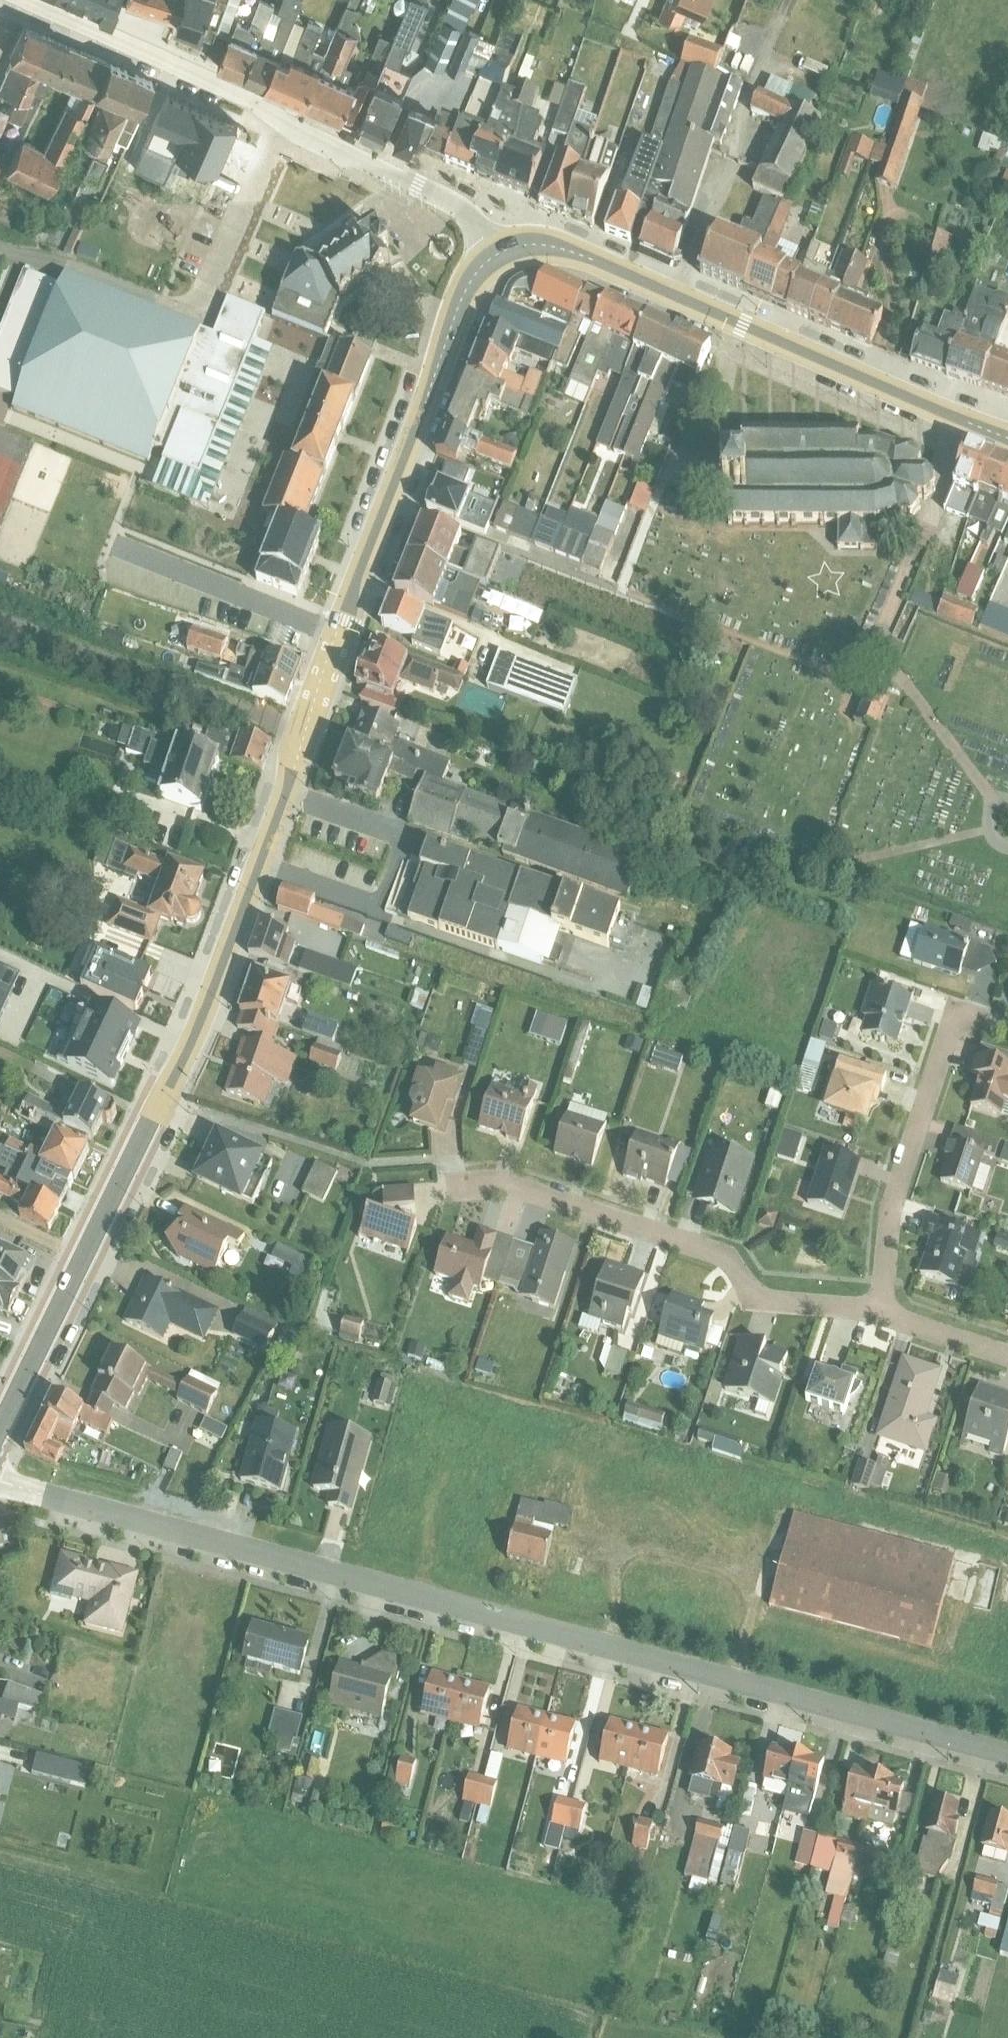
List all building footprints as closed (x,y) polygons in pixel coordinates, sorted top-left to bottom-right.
[(87,4),(108,14),(112,0),(89,0),(87,4)] [(182,0),(126,0),(125,3),(175,20),(182,0)] [(175,20),(214,36),(217,27),(227,0),(182,0),(175,20)] [(217,27),(228,32),(239,0),(227,0),(217,27)] [(273,7),(275,1),(272,0),(259,0),(251,24),(239,18),(219,63),(246,75),(269,15),(273,7)] [(246,75),(248,76),(266,84),(294,15),(300,0),(282,0),(278,9),(284,11),(280,20),(269,15),(246,75)] [(305,101),(356,125),(380,70),(369,66),(366,74),(360,75),(357,85),(348,81),(354,65),(347,62),(359,34),(362,35),(362,33),(361,28),(360,24),(357,21),(353,18),(358,7),(356,6),(359,0),(349,0),(327,52),(305,101)] [(356,125),(384,138),(413,69),(400,63),(407,44),(411,46),(428,1),(426,0),(410,0),(404,13),(394,37),(386,56),(380,70),(356,125)] [(362,3),(373,8),(376,0),(363,0),(362,3)] [(410,0),(396,0),(395,1),(395,6),(397,9),(404,13),(410,0)] [(426,59),(444,66),(462,24),(465,24),(473,5),(475,6),(478,0),(452,0),(426,59)] [(660,15),(689,28),(702,0),(667,0),(660,15)] [(273,7),(269,15),(280,20),(284,11),(278,9),(273,7)] [(294,15),(266,84),(305,101),(327,52),(314,46),(323,25),(308,18),(307,21),(294,15)] [(47,33),(25,24),(25,25),(10,55),(12,56),(0,83),(0,90),(16,97),(47,33)] [(481,81),(492,53),(474,46),(480,32),(466,25),(449,68),(481,81)] [(717,73),(719,73),(728,46),(730,41),(695,28),(682,65),(671,85),(652,140),(647,138),(621,204),(619,203),(607,234),(631,244),(644,208),(696,65),(717,73)] [(386,56),(394,37),(381,32),(373,51),(386,56)] [(47,33),(16,97),(7,114),(20,120),(34,88),(44,93),(52,77),(69,42),(47,33)] [(914,40),(907,61),(914,63),(921,42),(914,40)] [(69,42),(52,77),(72,86),(43,145),(23,135),(6,170),(47,190),(94,91),(110,59),(69,42)] [(492,53),(481,81),(480,83),(503,92),(504,89),(515,61),(492,52),(492,53)] [(521,119),(498,186),(530,198),(532,192),(546,152),(534,147),(538,135),(540,136),(544,124),(539,122),(541,118),(532,114),(539,92),(529,88),(532,80),(529,79),(536,61),(527,58),(515,93),(517,94),(512,107),(522,110),(519,118),(521,119)] [(110,59),(94,91),(110,98),(107,103),(101,100),(84,139),(92,143),(89,151),(93,152),(130,68),(110,59)] [(696,65),(644,208),(657,213),(642,248),(641,249),(675,263),(682,262),(681,257),(677,256),(696,200),(715,144),(697,138),(717,79),(719,73),(717,73),(696,65)] [(800,65),(796,74),(816,83),(820,74),(800,65)] [(130,68),(93,152),(83,174),(97,180),(107,159),(105,158),(112,144),(116,145),(120,138),(126,141),(140,111),(138,110),(152,78),(132,69),(130,68)] [(904,96),(908,84),(878,74),(871,98),(898,108),(903,96),(904,96)] [(697,138),(715,144),(722,147),(744,88),(717,79),(697,138)] [(761,171),(793,186),(822,124),(816,121),(811,119),(812,116),(810,116),(809,118),(808,117),(816,99),(772,80),(765,97),(760,95),(752,114),(780,127),(761,171)] [(886,150),(881,166),(876,182),(885,185),(894,189),(928,87),(909,81),(908,84),(904,96),(886,150)] [(568,91),(561,111),(553,134),(563,137),(570,140),(564,161),(559,160),(543,203),(542,207),(569,219),(593,142),(600,121),(579,114),(586,93),(569,87),(568,91)] [(561,111),(568,91),(556,87),(549,107),(561,111)] [(480,170),(477,178),(498,186),(521,119),(519,118),(522,110),(512,107),(517,94),(515,93),(504,89),(503,92),(489,128),(473,168),(480,170)] [(156,141),(144,169),(165,177),(178,148),(220,166),(231,141),(239,121),(167,91),(154,121),(182,133),(180,137),(170,133),(165,145),(156,141)] [(2,124),(9,108),(0,104),(0,130),(2,124)] [(411,150),(427,111),(413,104),(395,143),(411,150)] [(427,111),(411,150),(418,153),(447,166),(466,119),(460,117),(458,123),(427,111)] [(466,119),(447,166),(477,178),(480,170),(473,168),(489,128),(466,119)] [(985,135),(978,151),(989,154),(991,150),(999,154),(996,161),(1002,163),(1006,153),(1000,151),(1003,142),(985,135)] [(869,161),(874,146),(854,139),(839,178),(848,181),(855,161),(867,165),(869,161)] [(593,142),(569,219),(594,229),(618,151),(593,142)] [(874,146),(869,161),(881,166),(886,150),(876,146),(874,146)] [(785,204),(786,202),(793,186),(761,171),(753,190),(785,204)] [(746,294),(783,209),(765,200),(754,225),(746,222),(740,241),(719,233),(712,249),(707,246),(698,269),(702,275),(746,294)] [(783,209),(746,294),(780,309),(788,312),(801,278),(803,274),(791,269),(800,250),(781,243),(782,242),(780,240),(794,207),(786,202),(785,204),(783,209)] [(813,206),(807,224),(819,227),(824,210),(813,206)] [(280,305),(274,320),(326,339),(343,303),(399,266),(390,253),(391,252),(375,229),(361,238),(356,237),(351,239),(350,245),(353,249),(325,268),(321,267),(320,270),(299,261),(279,305),(280,305)] [(938,235),(922,288),(939,293),(954,241),(938,235)] [(801,278),(788,312),(811,322),(829,275),(832,268),(828,267),(817,262),(822,250),(813,246),(803,274),(801,278)] [(829,275),(811,322),(828,329),(857,260),(851,257),(844,254),(834,278),(829,275)] [(857,260),(828,329),(871,347),(884,316),(866,308),(870,299),(858,293),(869,265),(857,260)] [(547,272),(542,281),(541,280),(540,281),(530,289),(527,293),(533,301),(548,309),(544,317),(570,329),(587,290),(547,272)] [(63,288),(25,273),(0,337),(0,393),(18,400),(63,288)] [(63,288),(18,400),(14,411),(150,464),(156,448),(168,453),(164,464),(201,479),(267,316),(261,314),(260,313),(229,301),(222,320),(215,337),(203,332),(67,278),(63,288)] [(560,352),(558,357),(554,366),(568,371),(582,339),(588,341),(590,342),(608,300),(587,290),(570,329),(569,331),(560,352)] [(947,376),(982,388),(999,344),(983,338),(989,324),(1004,330),(1007,320),(1007,299),(999,296),(996,298),(976,291),(966,318),(964,325),(966,326),(947,376)] [(510,294),(509,294),(508,294),(504,305),(510,307),(515,294),(520,294),(527,293),(521,293),(510,294)] [(590,342),(588,341),(565,398),(567,399),(585,406),(599,372),(602,373),(629,310),(608,300),(590,342)] [(510,307),(504,305),(499,303),(498,303),(489,325),(547,349),(546,352),(558,357),(560,352),(569,331),(559,327),(539,319),(510,307)] [(629,310),(602,373),(601,376),(609,378),(610,374),(625,380),(631,364),(649,319),(629,310)] [(964,325),(966,318),(955,314),(953,319),(945,317),(938,336),(924,331),(912,363),(947,376),(966,326),(964,325)] [(631,364),(625,380),(618,396),(598,448),(610,453),(624,419),(628,421),(615,454),(625,458),(676,332),(649,319),(631,364)] [(983,338),(999,344),(1004,330),(989,324),(983,338)] [(478,353),(509,365),(511,366),(521,342),(488,329),(478,353)] [(982,388),(1007,398),(1007,331),(1004,330),(999,344),(982,388)] [(676,332),(625,458),(639,464),(650,436),(677,370),(682,373),(697,341),(676,332)] [(270,517),(305,531),(373,357),(355,351),(330,341),(283,460),(285,461),(264,514),(270,517)] [(677,370),(650,436),(674,445),(712,349),(697,341),(682,373),(677,370)] [(469,377),(539,405),(549,380),(532,374),(528,383),(505,375),(509,365),(478,353),(469,377)] [(448,429),(474,439),(478,428),(473,425),(475,421),(479,423),(484,414),(488,415),(492,404),(532,420),(539,405),(469,377),(448,429)] [(474,439),(448,429),(437,455),(465,466),(470,456),(511,472),(518,456),(474,439)] [(743,471),(724,471),(724,495),(729,495),(730,524),(839,525),(838,551),(841,551),(841,548),(861,548),(861,551),(864,551),(864,548),(884,549),(885,522),(898,518),(912,519),(920,509),(916,500),(917,499),(926,499),(935,492),(935,481),(927,473),(917,473),(922,463),(914,452),(901,453),(879,445),(861,445),(861,437),(744,434),(743,471)] [(517,436),(503,440),(507,451),(521,447),(517,436)] [(989,480),(997,461),(968,450),(952,488),(955,489),(946,511),(969,521),(986,478),(989,480)] [(969,521),(988,529),(1007,484),(1007,466),(997,461),(989,480),(986,478),(969,521)] [(448,464),(443,477),(465,486),(471,474),(448,464)] [(489,505),(497,508),(507,482),(499,479),(489,505)] [(988,529),(981,545),(988,548),(995,535),(1002,538),(1007,524),(1007,484),(988,529)] [(497,508),(489,505),(440,485),(435,498),(434,497),(428,512),(486,535),(497,508)] [(640,486),(631,508),(645,514),(654,492),(640,486)] [(601,518),(583,564),(601,571),(615,537),(616,538),(626,512),(607,504),(601,518)] [(511,535),(520,511),(505,505),(495,528),(511,535)] [(542,520),(532,543),(555,553),(569,517),(550,510),(545,521),(542,520)] [(569,517),(555,553),(583,564),(601,518),(588,513),(587,515),(572,510),(569,517)] [(520,511),(511,535),(532,543),(542,520),(520,511)] [(305,531),(270,517),(266,530),(275,533),(272,542),(257,582),(298,598),(323,538),(305,531)] [(410,557),(481,585),(487,588),(502,552),(492,548),(482,544),(478,543),(472,558),(457,552),(462,536),(424,521),(410,557)] [(481,585),(410,557),(396,592),(467,621),(481,585)] [(969,570),(957,596),(973,604),(985,577),(969,570)] [(945,598),(938,618),(972,630),(978,612),(954,604),(960,587),(948,583),(943,598),(945,598)] [(916,592),(910,604),(935,615),(940,602),(937,601),(916,592)] [(393,601),(383,626),(416,639),(413,644),(442,656),(454,625),(393,601)] [(979,627),(981,627),(1007,639),(1007,612),(991,605),(989,604),(986,611),(979,627)] [(175,625),(169,644),(222,662),(228,643),(175,625)] [(247,672),(294,689),(303,668),(242,644),(238,655),(251,659),(247,672)] [(465,679),(452,674),(408,656),(406,660),(374,647),(365,668),(358,687),(365,689),(361,700),(392,711),(397,713),(401,702),(396,700),(394,699),(401,682),(434,694),(437,686),(454,692),(460,694),(465,679)] [(500,653),(487,688),(565,716),(578,682),(500,653)] [(452,674),(465,679),(469,668),(457,663),(452,674)] [(294,689),(247,672),(233,667),(229,680),(225,679),(227,673),(200,667),(197,676),(287,708),(294,689)] [(706,675),(699,692),(728,704),(736,687),(706,675)] [(867,691),(855,723),(877,730),(889,699),(867,691)] [(351,745),(418,773),(427,776),(468,791),(469,788),(461,785),(464,779),(452,774),(450,780),(445,779),(451,763),(403,743),(400,745),(395,743),(401,728),(366,713),(354,744),(352,743),(351,745)] [(221,760),(217,759),(125,728),(118,747),(128,751),(127,754),(148,761),(146,769),(168,775),(161,799),(203,813),(221,760)] [(217,759),(221,760),(263,774),(273,745),(242,734),(239,741),(210,731),(205,744),(220,749),(217,759)] [(418,773),(351,745),(337,783),(352,789),(349,796),(379,807),(391,776),(414,784),(418,773)] [(468,791),(427,776),(409,825),(468,846),(471,838),(499,848),(498,852),(504,854),(503,856),(627,902),(645,856),(468,791)] [(117,844),(107,870),(137,882),(140,877),(156,883),(149,899),(154,901),(150,912),(118,901),(108,928),(153,945),(162,920),(173,925),(174,921),(188,926),(189,924),(190,924),(191,925),(192,925),(193,925),(194,925),(194,924),(195,924),(196,924),(197,924),(198,923),(199,922),(200,921),(201,919),(201,918),(202,916),(202,914),(201,913),(200,911),(200,909),(199,909),(198,908),(197,907),(196,907),(195,906),(200,894),(199,894),(205,878),(117,844)] [(420,890),(410,919),(550,968),(552,964),(560,967),(565,953),(557,950),(563,933),(609,948),(610,947),(624,952),(634,925),(623,921),(621,926),(617,925),(621,912),(429,845),(415,889),(420,890)] [(286,889),(279,910),(362,939),(367,927),(345,919),(345,918),(313,907),(316,900),(286,889)] [(954,917),(950,926),(970,933),(973,924),(954,917)] [(261,921),(250,954),(288,967),(296,945),(285,940),(289,931),(261,921)] [(914,963),(926,927),(910,922),(899,957),(914,963)] [(390,927),(386,938),(409,947),(413,936),(390,927)] [(926,927),(914,963),(932,969),(939,965),(941,970),(947,968),(950,974),(955,976),(961,973),(962,970),(963,968),(963,967),(969,964),(976,945),(926,927)] [(963,968),(962,970),(976,975),(997,964),(990,950),(976,945),(969,964),(963,967),(963,968)] [(99,951),(83,988),(137,1012),(154,976),(99,951)] [(316,977),(334,983),(351,989),(358,970),(307,953),(301,972),(316,977)] [(21,976),(0,966),(0,1021),(21,976)] [(288,1001),(293,985),(255,972),(241,1013),(279,1026),(288,1001)] [(871,984),(861,1015),(867,1017),(861,1033),(896,1045),(901,1028),(903,1029),(904,1026),(900,1025),(902,1018),(906,1019),(907,1017),(905,1016),(911,1001),(912,1001),(913,998),(871,984)] [(293,985),(288,1001),(297,1004),(303,988),(293,985)] [(644,989),(637,1008),(647,1012),(654,992),(644,989)] [(417,990),(410,1008),(423,1012),(430,995),(417,990)] [(86,1003),(58,1061),(113,1087),(141,1029),(86,1003)] [(238,1075),(234,1074),(227,1093),(260,1105),(269,1079),(275,1081),(289,1086),(298,1060),(271,1051),(279,1026),(244,1014),(239,1029),(262,1037),(258,1046),(249,1043),(238,1075)] [(537,1014),(530,1036),(561,1045),(568,1023),(537,1014)] [(320,1040),(334,1045),(340,1028),(309,1018),(304,1035),(320,1040)] [(825,1022),(820,1037),(833,1042),(838,1027),(825,1022)] [(583,1023),(565,1080),(573,1082),(591,1025),(583,1023)] [(477,1027),(464,1066),(479,1071),(492,1032),(477,1027)] [(422,1034),(417,1051),(424,1054),(425,1050),(439,1055),(443,1040),(429,1035),(428,1037),(422,1034)] [(630,1037),(625,1050),(641,1055),(645,1042),(630,1037)] [(334,1045),(320,1040),(318,1047),(316,1047),(310,1064),(336,1072),(344,1048),(334,1045)] [(811,1040),(796,1086),(812,1092),(827,1046),(811,1040)] [(238,1075),(249,1043),(244,1041),(232,1073),(234,1074),(238,1075)] [(1007,1067),(1007,1054),(985,1046),(982,1045),(978,1057),(1007,1067)] [(656,1049),(651,1063),(679,1073),(684,1058),(656,1049)] [(978,1057),(972,1075),(981,1078),(972,1107),(1007,1119),(1007,1067),(978,1057)] [(837,1064),(834,1074),(833,1078),(835,1078),(825,1106),(848,1113),(861,1118),(865,1119),(875,1089),(883,1092),(887,1078),(838,1061),(837,1064)] [(834,1074),(837,1064),(831,1062),(828,1072),(834,1074)] [(442,1117),(449,1119),(463,1075),(438,1067),(434,1078),(422,1073),(412,1102),(414,1107),(419,1111),(414,1123),(437,1131),(442,1117)] [(269,1079),(260,1105),(266,1107),(275,1081),(269,1079)] [(520,1096),(524,1085),(510,1081),(507,1090),(507,1091),(520,1096)] [(507,1091),(507,1090),(493,1086),(480,1127),(507,1137),(507,1138),(521,1143),(538,1090),(524,1085),(520,1096),(507,1091)] [(772,1086),(766,1106),(778,1111),(785,1091),(772,1086)] [(66,1127),(90,1139),(95,1141),(104,1122),(109,1125),(114,1123),(118,1115),(116,1109),(81,1094),(70,1116),(30,1097),(25,1107),(61,1124),(66,1127)] [(571,1104),(555,1154),(557,1154),(558,1152),(580,1159),(580,1162),(593,1166),(609,1117),(571,1104)] [(61,1124),(25,1107),(19,1119),(27,1123),(55,1137),(61,1124)] [(861,1118),(848,1113),(843,1128),(857,1132),(861,1118)] [(442,1117),(437,1131),(444,1133),(449,1119),(442,1117)] [(950,1142),(985,1154),(995,1157),(1000,1141),(955,1126),(950,1142)] [(7,1150),(74,1183),(90,1150),(85,1148),(90,1139),(66,1127),(62,1136),(57,1134),(45,1157),(11,1141),(7,1150)] [(784,1130),(776,1156),(795,1162),(803,1135),(784,1130)] [(668,1181),(680,1146),(681,1142),(668,1138),(667,1142),(637,1132),(623,1176),(642,1182),(644,1176),(648,1178),(647,1181),(666,1187),(668,1181)] [(219,1136),(198,1179),(244,1201),(245,1200),(254,1204),(273,1164),(242,1149),(243,1148),(219,1136)] [(985,1154),(950,1142),(946,1155),(950,1156),(941,1182),(973,1192),(974,1190),(984,1193),(992,1170),(981,1166),(985,1154)] [(680,1146),(668,1181),(679,1185),(692,1150),(680,1146)] [(62,1208),(41,1197),(46,1186),(57,1191),(58,1188),(61,1189),(62,1186),(71,1190),(74,1183),(7,1150),(0,1165),(0,1178),(62,1208)] [(826,1150),(808,1203),(843,1214),(860,1161),(826,1150)] [(711,1202),(710,1205),(736,1214),(754,1158),(734,1151),(731,1159),(709,1151),(694,1195),(688,1193),(687,1195),(694,1197),(711,1202)] [(317,1163),(303,1193),(324,1203),(338,1173),(317,1163)] [(0,1178),(0,1196),(24,1208),(20,1217),(51,1232),(62,1208),(0,1178)] [(41,1197),(62,1208),(71,1190),(62,1186),(61,1189),(58,1188),(57,1191),(46,1186),(41,1197)] [(374,1197),(359,1237),(361,1238),(361,1236),(408,1252),(418,1229),(413,1227),(412,1224),(410,1223),(410,1214),(417,1213),(415,1188),(384,1190),(384,1191),(376,1194),(374,1197)] [(711,1202),(694,1197),(692,1201),(710,1207),(710,1205),(711,1202)] [(180,1233),(167,1242),(178,1259),(216,1277),(231,1246),(240,1251),(246,1238),(187,1209),(180,1224),(184,1225),(180,1233)] [(765,1211),(760,1225),(774,1229),(778,1215),(765,1211)] [(968,1255),(976,1257),(983,1235),(932,1218),(926,1235),(934,1237),(921,1274),(953,1284),(958,1268),(963,1270),(968,1255)] [(499,1285),(514,1241),(485,1232),(480,1248),(448,1237),(435,1276),(454,1282),(449,1297),(470,1304),(475,1288),(481,1290),(484,1280),(499,1285)] [(514,1241),(499,1285),(513,1290),(520,1297),(555,1309),(567,1272),(560,1270),(569,1243),(542,1233),(537,1249),(514,1241)] [(995,1246),(1007,1250),(1007,1239),(998,1235),(995,1246)] [(560,1270),(567,1272),(576,1245),(569,1243),(560,1270)] [(279,1245),(273,1257),(294,1268),(289,1277),(300,1283),(311,1262),(279,1245)] [(21,1291),(35,1263),(0,1246),(0,1281),(21,1291)] [(958,1268),(953,1284),(952,1287),(965,1291),(976,1257),(968,1255),(963,1270),(958,1268)] [(594,1304),(589,1319),(623,1330),(628,1314),(633,1316),(646,1275),(630,1270),(628,1275),(621,1272),(622,1269),(604,1263),(591,1303),(594,1304)] [(148,1280),(127,1323),(164,1341),(171,1326),(205,1343),(220,1312),(183,1293),(182,1296),(148,1280)] [(0,1281),(0,1314),(9,1318),(21,1291),(0,1281)] [(659,1337),(685,1346),(704,1352),(707,1344),(713,1327),(712,1323),(711,1321),(701,1317),(705,1304),(673,1294),(659,1337)] [(246,1310),(233,1337),(265,1352),(279,1325),(246,1310)] [(345,1318),(339,1340),(358,1345),(365,1324),(345,1318)] [(713,1327),(707,1344),(718,1348),(724,1330),(713,1327)] [(740,1338),(723,1389),(774,1406),(785,1378),(781,1376),(788,1354),(774,1349),(777,1339),(775,1339),(770,1354),(765,1353),(767,1345),(729,1333),(729,1335),(740,1338)] [(685,1346),(659,1337),(656,1347),(683,1355),(685,1346)] [(412,1343),(408,1355),(423,1360),(427,1348),(412,1343)] [(606,1347),(601,1362),(606,1373),(622,1377),(629,1353),(614,1348),(613,1350),(606,1347)] [(93,1398),(115,1408),(116,1406),(127,1412),(135,1395),(140,1397),(148,1382),(179,1397),(177,1402),(207,1416),(222,1387),(192,1372),(185,1387),(113,1352),(92,1395),(94,1396),(93,1398)] [(905,1361),(880,1438),(927,1455),(939,1420),(924,1415),(938,1372),(905,1361)] [(480,1362),(477,1372),(491,1377),(494,1366),(480,1362)] [(839,1381),(815,1373),(806,1400),(845,1412),(850,1398),(854,1397),(859,1391),(863,1385),(856,1382),(859,1373),(844,1368),(840,1377),(839,1381)] [(839,1381),(840,1377),(836,1375),(832,1375),(817,1369),(815,1373),(839,1381)] [(380,1382),(374,1403),(392,1408),(399,1380),(383,1376),(381,1382),(380,1382)] [(960,1445),(964,1447),(967,1437),(992,1445),(989,1453),(1003,1457),(1007,1441),(1007,1397),(980,1388),(981,1386),(980,1386),(960,1445)] [(109,1421),(87,1410),(55,1394),(27,1451),(57,1466),(65,1451),(50,1444),(54,1437),(68,1444),(81,1419),(83,1420),(81,1423),(107,1436),(114,1423),(109,1421)] [(87,1410),(109,1421),(115,1408),(93,1398),(87,1410)] [(629,1404),(624,1420),(662,1432),(664,1426),(662,1425),(665,1416),(629,1404)] [(259,1422),(242,1482),(280,1492),(297,1433),(277,1427),(281,1412),(263,1408),(260,1422),(259,1422)] [(206,1419),(201,1431),(223,1441),(229,1430),(206,1419)] [(332,1426),(315,1489),(333,1494),(329,1506),(350,1512),(371,1437),(332,1426)] [(702,1429),(698,1439),(714,1445),(712,1451),(743,1460),(748,1445),(702,1429)] [(172,1448),(163,1468),(174,1473),(183,1453),(172,1448)] [(860,1461),(852,1485),(870,1492),(871,1489),(877,1491),(878,1488),(881,1489),(887,1470),(860,1461)] [(938,1474),(933,1490),(946,1494),(952,1478),(938,1474)] [(523,1501),(508,1558),(546,1567),(556,1525),(568,1528),(573,1510),(546,1503),(545,1506),(523,1501)] [(794,1514),(770,1606),(931,1649),(956,1557),(794,1514)] [(576,1553),(571,1573),(580,1575),(586,1556),(576,1553)] [(61,1556),(51,1595),(88,1605),(82,1626),(120,1636),(136,1576),(110,1569),(110,1571),(83,1563),(83,1562),(61,1556)] [(255,1629),(246,1663),(248,1664),(246,1671),(271,1678),(273,1669),(300,1677),(309,1643),(255,1629)] [(395,1672),(392,1682),(397,1683),(403,1660),(384,1654),(367,1665),(395,1672)] [(395,1672),(367,1665),(363,1664),(361,1671),(340,1666),(329,1707),(382,1720),(392,1682),(395,1672)] [(450,1724),(461,1684),(457,1683),(456,1684),(450,1683),(451,1680),(432,1675),(421,1716),(450,1724)] [(2,1701),(18,1707),(39,1715),(46,1696),(8,1682),(2,1701)] [(461,1684),(450,1724),(480,1731),(491,1691),(473,1686),(472,1688),(466,1687),(466,1686),(461,1684)] [(1,1717),(14,1721),(18,1707),(2,1701),(0,1701),(0,1720),(1,1717)] [(537,1759),(547,1719),(536,1718),(536,1715),(519,1710),(508,1752),(537,1759)] [(276,1711),(269,1737),(281,1741),(278,1751),(291,1755),(291,1757),(296,1758),(301,1741),(297,1740),(303,1719),(276,1711)] [(547,1719),(537,1759),(566,1767),(577,1726),(559,1721),(558,1724),(552,1722),(552,1721),(547,1719)] [(628,1771),(639,1731),(628,1729),(628,1727),(611,1722),(600,1764),(628,1771)] [(639,1731),(628,1771),(658,1779),(669,1737),(651,1733),(650,1735),(644,1734),(644,1732),(639,1731)] [(701,1745),(688,1794),(718,1802),(716,1809),(728,1813),(733,1791),(740,1764),(730,1761),(732,1754),(701,1745)] [(787,1798),(799,1755),(774,1748),(762,1791),(787,1798)] [(304,1752),(293,1796),(307,1799),(305,1809),(317,1812),(322,1795),(313,1792),(320,1764),(316,1762),(317,1756),(304,1752)] [(484,1791),(480,1806),(481,1807),(476,1823),(486,1826),(498,1783),(497,1783),(504,1756),(492,1753),(485,1779),(484,1779),(481,1791),(484,1791)] [(799,1755),(787,1798),(783,1813),(808,1820),(824,1762),(799,1755)] [(36,1756),(32,1774),(85,1787),(89,1770),(36,1756)] [(395,1757),(385,1794),(393,1797),(396,1785),(410,1788),(417,1761),(403,1757),(403,1758),(395,1757)] [(868,1820),(880,1777),(855,1770),(843,1816),(867,1823),(868,1820)] [(481,1791),(484,1779),(470,1776),(463,1802),(480,1806),(484,1791),(481,1791)] [(880,1777),(868,1820),(893,1827),(897,1813),(902,1793),(905,1784),(880,1777)] [(902,1793),(897,1813),(911,1816),(916,1797),(902,1793)] [(925,1839),(915,1873),(938,1879),(944,1867),(949,1862),(951,1862),(958,1837),(957,1837),(961,1820),(955,1818),(959,1806),(953,1805),(954,1799),(935,1794),(925,1832),(930,1833),(928,1840),(925,1839)] [(566,1829),(573,1803),(559,1799),(552,1826),(566,1829)] [(573,1803),(566,1829),(563,1840),(576,1842),(587,1806),(573,1803)] [(1007,1855),(1007,1819),(991,1815),(982,1847),(985,1848),(1007,1855)] [(760,1818),(755,1834),(776,1840),(780,1823),(760,1818)] [(640,1820),(633,1846),(647,1850),(654,1823),(640,1820)] [(730,1849),(735,1828),(728,1826),(727,1829),(724,1829),(725,1827),(700,1821),(685,1876),(693,1878),(690,1889),(705,1894),(709,1882),(717,1884),(726,1848),(730,1849)] [(385,1822),(381,1837),(394,1840),(398,1826),(385,1822)] [(735,1828),(730,1849),(729,1852),(745,1855),(751,1831),(735,1828)] [(812,1868),(821,1835),(804,1831),(796,1863),(812,1868)] [(821,1835),(812,1868),(832,1873),(826,1894),(836,1897),(828,1925),(839,1928),(840,1922),(845,1906),(854,1872),(861,1845),(821,1834),(821,1835)] [(861,1845),(854,1872),(875,1878),(882,1851),(861,1845)] [(985,1848),(982,1856),(1006,1863),(1007,1856),(1007,1855),(985,1848)] [(630,1850),(626,1865),(637,1868),(642,1853),(630,1850)] [(992,1906),(999,1885),(999,1882),(978,1877),(972,1900),(992,1906)] [(992,1906),(989,1916),(981,1914),(978,1925),(987,1928),(985,1936),(995,1939),(1007,1892),(1007,1887),(999,1885),(992,1906)] [(845,1906),(840,1922),(854,1925),(858,1910),(845,1906)] [(1000,1954),(1007,1956),(1007,1922),(1000,1954)] [(888,1946),(883,1963),(898,1967),(902,1950),(888,1946)] [(669,1950),(668,1957),(690,1962),(691,1955),(669,1950)] [(941,1969),(933,1997),(952,2003),(961,1975),(941,1969)]
